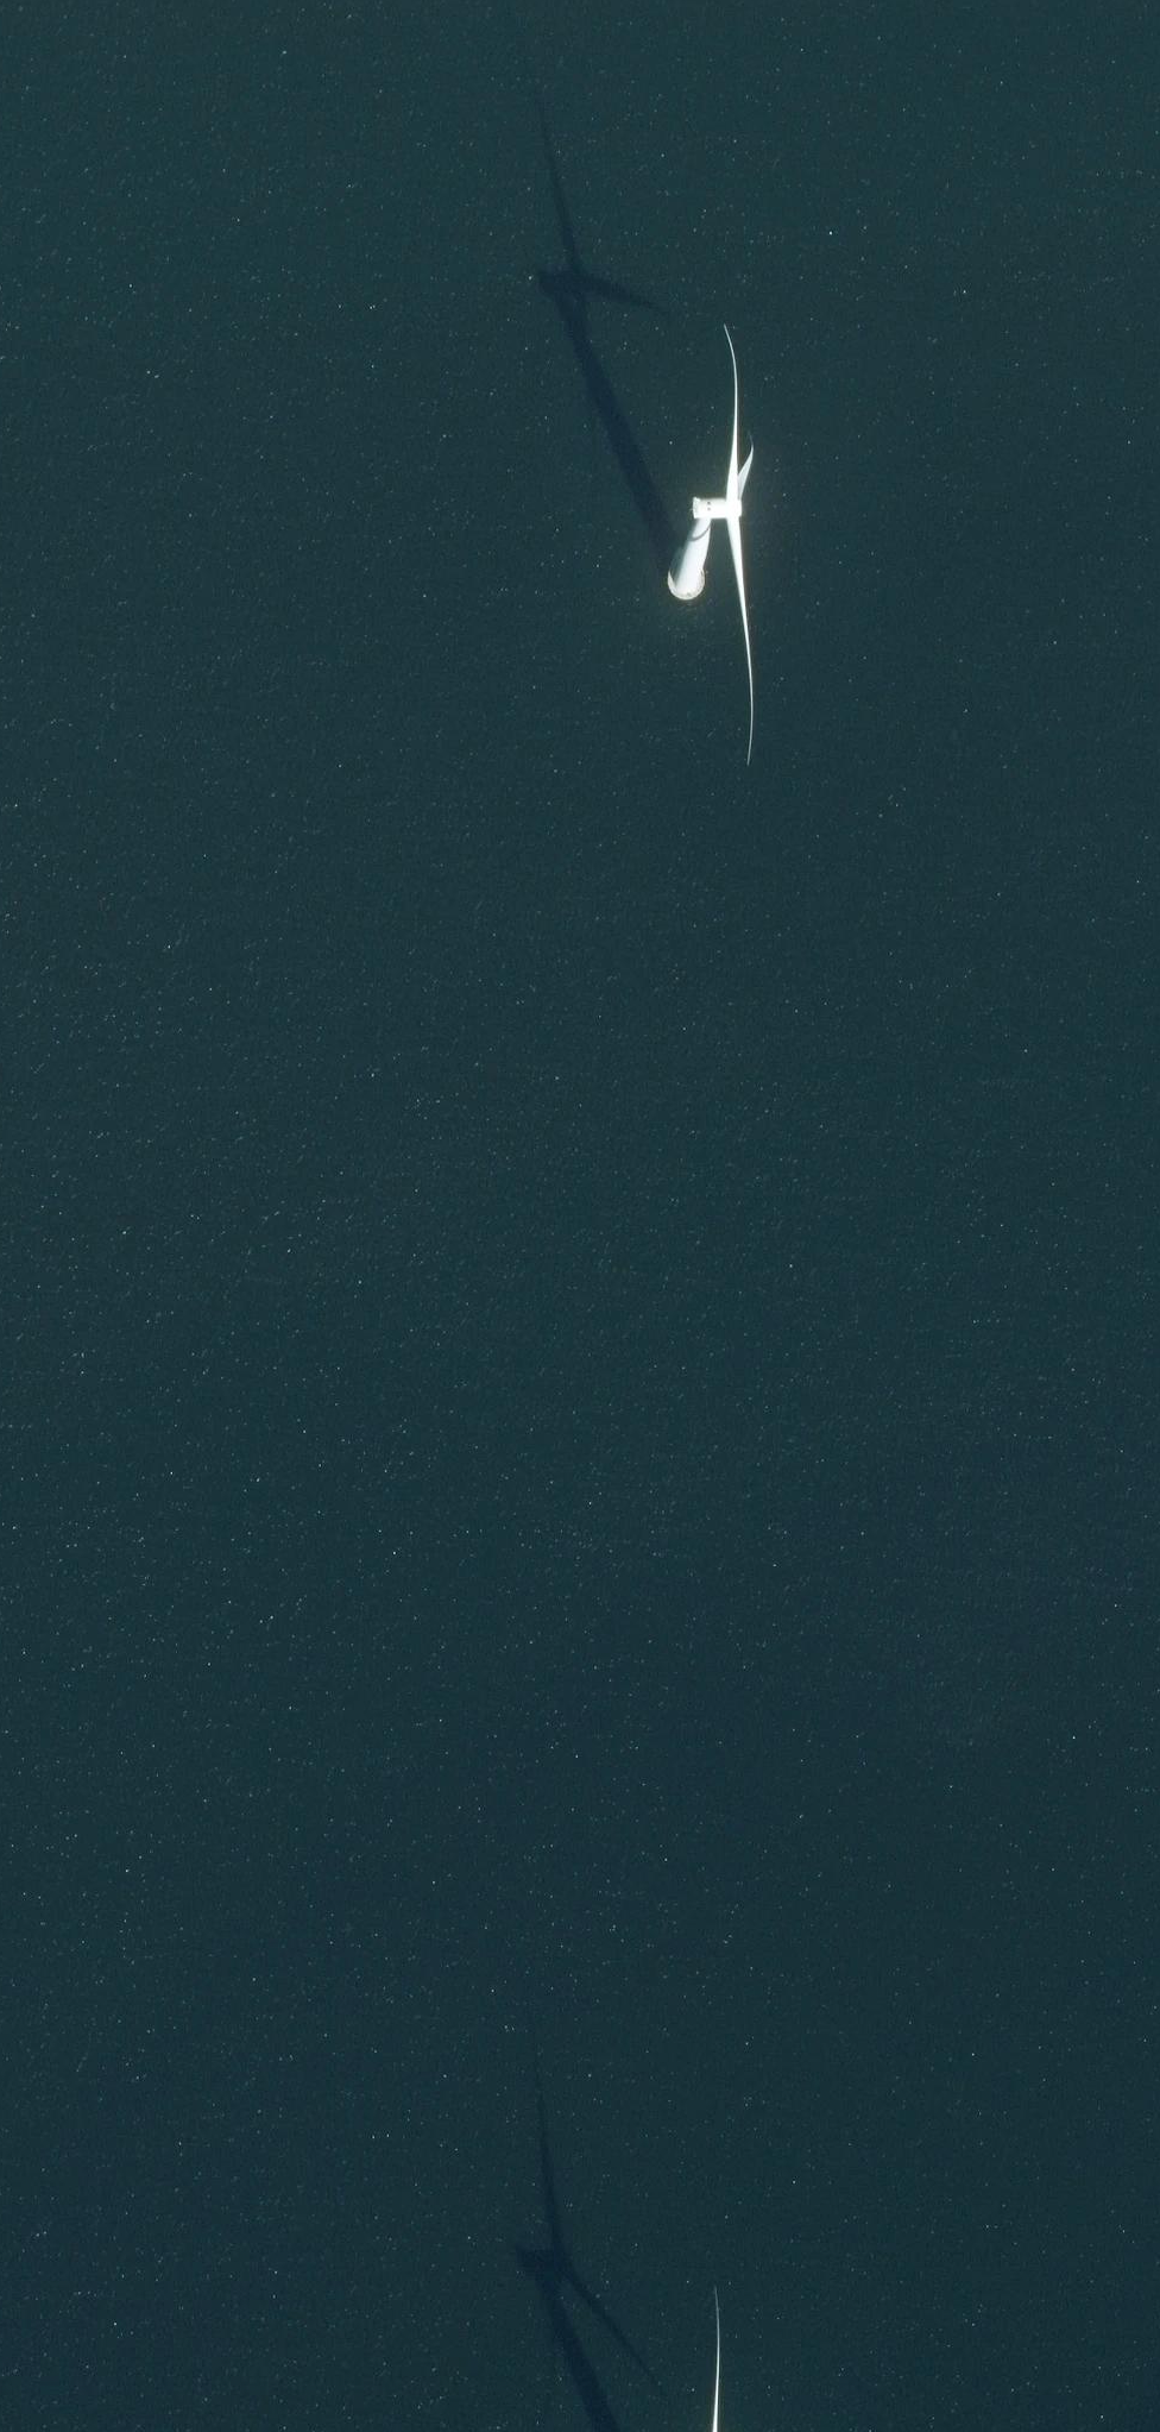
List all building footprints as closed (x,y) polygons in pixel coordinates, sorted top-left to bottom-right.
[(672,585),(670,590),(671,596),(675,600),(680,603),(686,602),(691,599),(694,594),(694,589),(692,584),(687,580),(682,579),(676,581),(672,585)]
